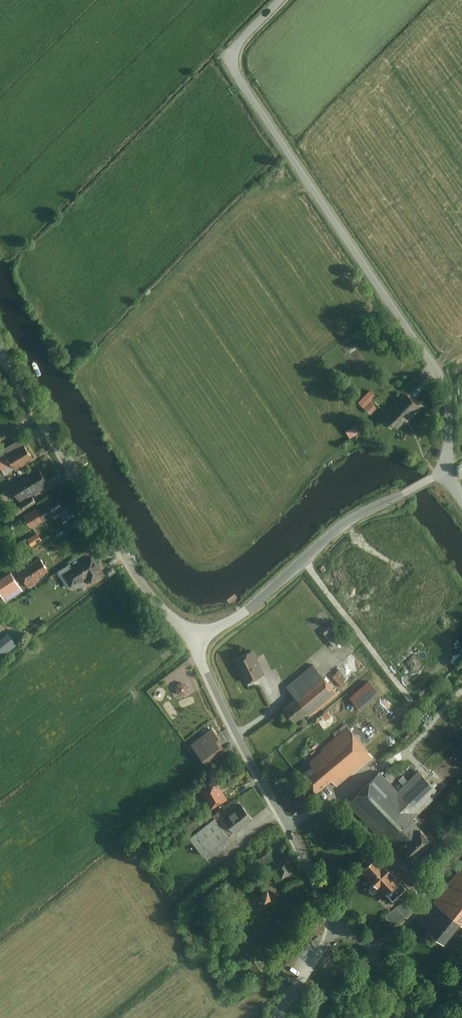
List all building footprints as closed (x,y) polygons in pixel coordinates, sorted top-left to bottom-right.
[(424,382),(430,378),(425,371),(419,375),(424,382)] [(377,397),(370,391),(359,405),(371,414),(377,407),(372,403),(377,397)] [(407,396),(386,418),(397,429),(404,422),(406,424),(409,421),(408,420),(419,408),(407,396)] [(358,424),(346,432),(351,440),(364,431),(358,424)] [(1,471),(4,476),(14,470),(35,458),(26,444),(2,459),(0,455),(0,471),(1,471)] [(39,469),(10,488),(19,502),(48,483),(39,469)] [(56,498),(24,519),(32,531),(65,510),(56,498)] [(38,533),(29,538),(33,544),(42,539),(38,533)] [(93,556),(64,575),(73,589),(88,580),(92,586),(106,576),(93,556)] [(42,560),(18,574),(27,588),(51,574),(42,560)] [(0,593),(0,597),(6,604),(22,591),(14,581),(0,593)] [(330,629),(323,634),(334,648),(341,643),(330,629)] [(256,651),(236,660),(247,687),(268,678),(256,651)] [(313,665),(286,688),(298,702),(286,713),(298,727),(338,693),(313,665)] [(334,676),(344,686),(349,682),(338,671),(334,676)] [(373,754),(350,726),(312,758),(315,761),(307,768),(319,783),(329,774),(337,783),(373,754)] [(206,764),(227,748),(211,727),(191,743),(206,764)] [(228,776),(240,769),(235,760),(223,767),(228,776)] [(397,789),(381,771),(350,800),(416,869),(438,848),(414,823),(443,796),(418,769),(397,789)] [(218,786),(202,793),(210,811),(226,804),(218,786)] [(216,818),(189,840),(207,862),(255,822),(242,807),(221,824),(216,818)] [(269,856),(264,851),(254,859),(258,864),(269,856)] [(292,872),(285,854),(268,861),(274,879),(292,872)] [(378,861),(364,873),(392,903),(406,891),(378,861)] [(433,903),(445,912),(427,935),(445,948),(461,928),(461,929),(461,866),(433,903)] [(269,896),(265,888),(255,893),(259,901),(269,896)] [(386,911),(380,917),(388,925),(394,919),(386,911)]
